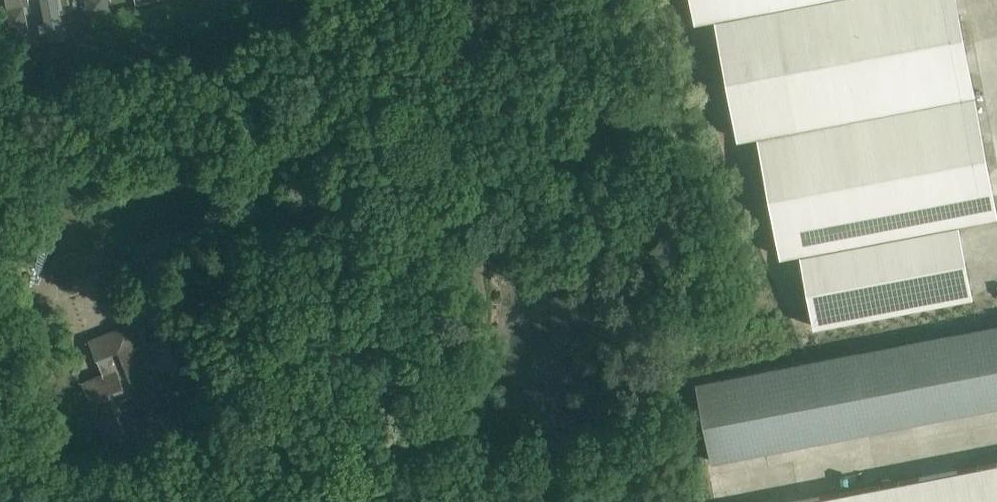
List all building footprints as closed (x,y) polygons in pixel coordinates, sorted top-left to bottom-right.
[(30,4),(29,0),(6,0),(7,9),(30,4)] [(63,27),(58,0),(41,0),(48,32),(50,42),(66,38),(63,27)] [(957,0),(690,0),(694,21),(715,18),(738,140),(757,136),(780,257),(800,254),(814,327),(974,297),(960,223),(996,216),(996,213),(957,0)] [(854,349),(696,381),(713,462),(869,430),(996,406),(996,321),(854,349)] [(101,358),(107,372),(83,382),(108,442),(127,435),(120,417),(128,414),(129,416),(162,403),(130,324),(89,340),(97,359),(101,358)] [(196,357),(184,328),(154,340),(166,369),(196,357)] [(793,501),(996,501),(996,463),(793,501)] [(289,468),(276,470),(279,483),(291,481),(289,468)]
